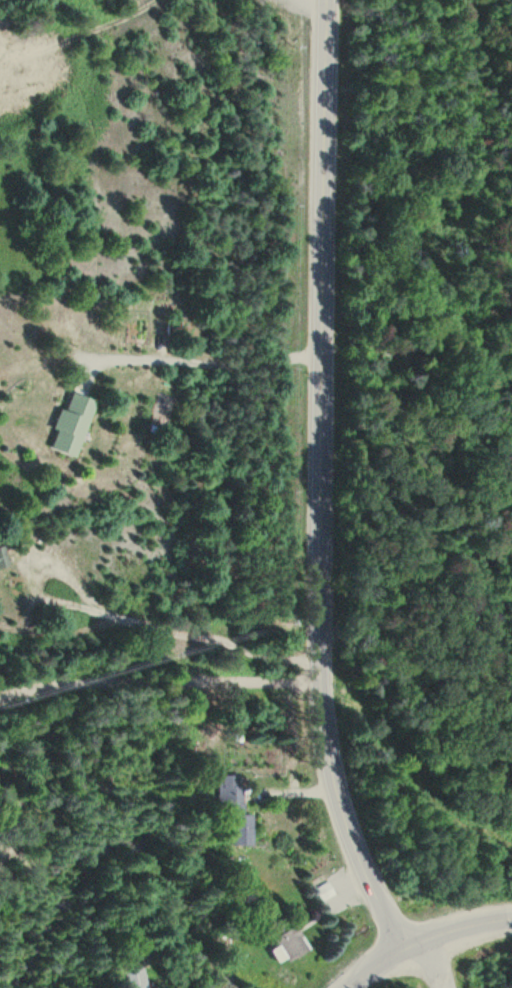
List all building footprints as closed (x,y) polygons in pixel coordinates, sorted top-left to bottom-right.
[(99,399),(74,392),(69,411),(63,409),(52,448),(82,457),(99,399)] [(9,546),(0,548),(0,571),(13,568),(9,546)] [(255,814),(245,814),(244,775),(221,776),(222,813),(233,812),(234,846),(256,845),(255,814)] [(317,890),(324,902),(338,894),(330,882),(317,890)] [(313,948),(295,922),(274,936),(282,946),(275,950),(287,967),(313,948)] [(148,971),(134,971),(134,987),(148,987),(148,971)]
